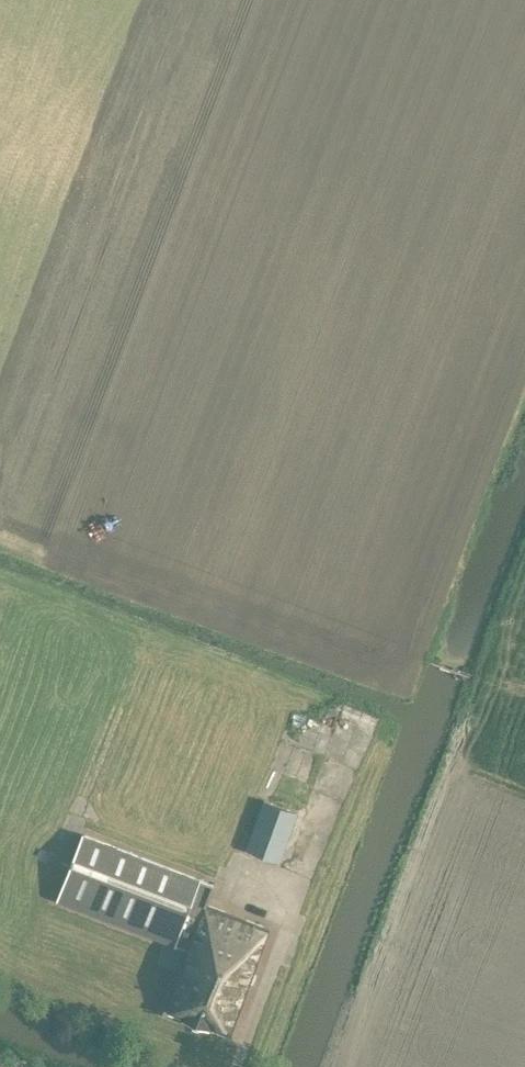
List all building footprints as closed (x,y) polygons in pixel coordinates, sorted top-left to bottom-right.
[(264,800),(246,849),(279,861),(297,812),(264,800)] [(188,951),(165,1012),(229,1036),(268,933),(251,927),(253,922),(207,905),(214,884),(82,833),(56,902),(188,951)]
